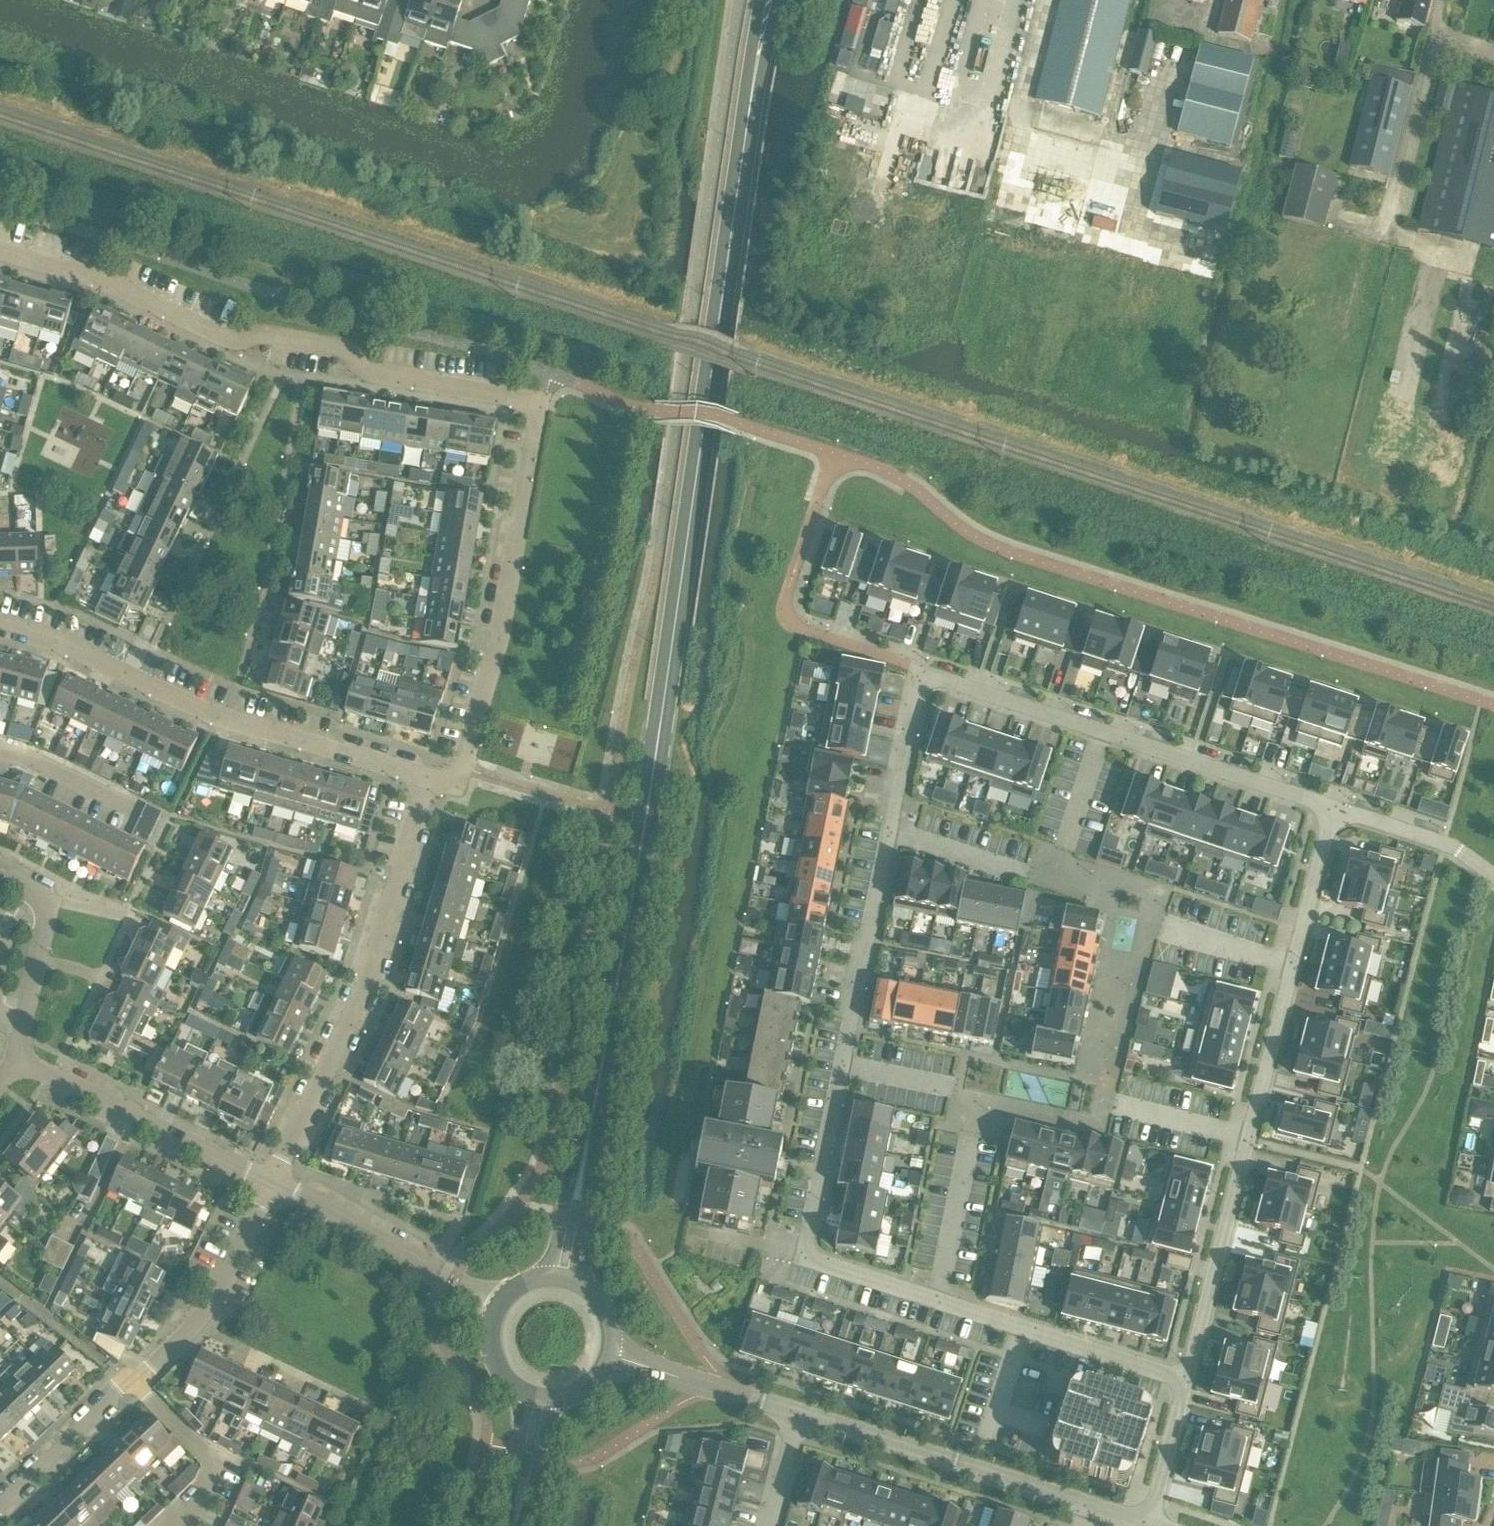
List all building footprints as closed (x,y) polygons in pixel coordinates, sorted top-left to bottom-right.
[(324,0),(294,0),(309,5),(305,16),(318,20),(324,0)] [(362,0),(324,0),(318,20),(330,24),(334,13),(355,20),(362,0)] [(399,1),(396,0),(362,0),(355,20),(377,27),(373,39),(386,43),(399,1)] [(426,31),(427,31),(437,0),(412,0),(411,5),(399,1),(386,43),(398,47),(401,36),(423,42),(426,31)] [(456,20),(462,1),(460,0),(437,0),(427,31),(426,31),(423,42),(446,50),(448,43),(484,55),(489,65),(505,57),(500,47),(499,47),(484,17),(469,24),(456,20)] [(500,47),(518,38),(530,0),(502,0),(499,9),(484,17),(499,47),(500,47)] [(1129,0),(1061,0),(1035,100),(1099,116),(1129,0)] [(1219,33),(1250,41),(1261,0),(1228,0),(1219,33)] [(1430,0),(1396,0),(1402,2),(1397,21),(1423,28),(1430,0)] [(133,15),(140,18),(145,14),(147,8),(136,4),(133,15)] [(1147,75),(1157,35),(1140,31),(1130,71),(1147,75)] [(1200,45),(1177,132),(1230,145),(1253,58),(1200,45)] [(1337,55),(1335,62),(1350,66),(1352,59),(1337,55)] [(295,57),(292,66),(302,70),(305,60),(295,57)] [(305,60),(301,73),(312,77),(316,64),(305,60)] [(1371,79),(1349,167),(1389,177),(1410,89),(1371,79)] [(1440,82),(1434,107),(1448,111),(1418,230),(1493,249),(1493,95),(1440,82)] [(1286,126),(1279,156),(1290,159),(1298,129),(1286,126)] [(1172,153),(1164,184),(1232,203),(1240,172),(1172,153)] [(1282,217),(1323,228),(1337,176),(1296,165),(1282,217)] [(1164,184),(1156,215),(1224,233),(1232,203),(1164,184)] [(12,282),(0,278),(0,320),(10,285),(11,285),(12,282)] [(11,285),(10,285),(0,320),(0,329),(17,334),(19,326),(21,326),(31,291),(11,285)] [(52,297),(51,297),(31,291),(21,326),(42,332),(52,297)] [(63,338),(74,300),(52,293),(51,297),(52,297),(42,332),(63,338)] [(97,360),(118,316),(98,307),(89,326),(83,324),(71,349),(96,361),(97,359),(97,360)] [(137,329),(138,326),(118,316),(97,360),(116,369),(120,361),(120,362),(136,329),(137,329)] [(156,338),(137,329),(136,329),(120,362),(140,371),(156,338)] [(159,380),(175,347),(156,338),(140,371),(159,380)] [(179,389),(195,356),(175,347),(159,380),(179,389)] [(195,406),(198,399),(214,366),(214,365),(195,356),(179,389),(174,399),(193,408),(194,406),(195,406)] [(31,368),(34,360),(22,357),(20,365),(31,368)] [(40,371),(42,363),(34,360),(31,368),(40,371)] [(218,408),(235,372),(215,362),(214,365),(214,366),(198,399),(195,406),(194,407),(213,416),(217,408),(218,408)] [(238,418),(255,381),(235,372),(218,408),(238,418)] [(84,387),(88,379),(78,374),(74,382),(84,387)] [(93,391),(97,383),(88,379),(84,387),(93,391)] [(123,406),(127,398),(117,392),(113,401),(123,406)] [(341,435),(347,396),(325,392),(318,431),(341,435)] [(30,409),(33,400),(23,396),(20,405),(30,409)] [(369,403),(369,399),(347,396),(341,435),(362,439),(368,403),(369,403)] [(131,409),(135,402),(127,398),(123,406),(131,409)] [(369,403),(368,403),(362,439),(360,448),(381,452),(383,443),(389,407),(369,403)] [(404,446),(410,410),(389,407),(383,443),(404,446)] [(426,450),(432,414),(410,410),(404,446),(426,450)] [(162,424),(166,416),(156,411),(152,419),(162,424)] [(453,418),(452,417),(432,414),(426,450),(447,454),(453,418)] [(468,457),(475,418),(453,414),(452,417),(453,418),(447,454),(468,457)] [(170,428),(174,420),(166,416),(162,424),(170,428)] [(490,461),(497,422),(475,418),(468,457),(490,461)] [(146,423),(136,443),(145,447),(154,427),(146,423)] [(13,424),(10,433),(14,434),(22,436),(25,429),(25,428),(13,424)] [(201,443),(206,434),(195,429),(191,438),(201,443)] [(210,447),(214,438),(206,434),(201,443),(210,447)] [(210,478),(219,457),(183,440),(174,460),(210,478)] [(136,443),(132,451),(145,457),(149,448),(145,447),(136,443)] [(335,467),(337,457),(327,455),(325,465),(335,467)] [(173,461),(163,456),(154,475),(197,495),(197,496),(200,498),(210,478),(174,460),(173,461)] [(345,469),(347,459),(337,457),(335,467),(345,469)] [(378,474),(379,465),(367,463),(365,472),(378,474)] [(379,465),(378,474),(386,476),(398,478),(400,469),(388,467),(379,465)] [(310,468),(306,491),(310,492),(310,491),(346,497),(349,482),(356,483),(357,478),(350,476),(350,475),(310,468)] [(420,482),(422,473),(410,471),(408,480),(420,482)] [(464,479),(463,489),(473,491),(475,481),(472,480),(473,474),(466,472),(464,479)] [(429,483),(430,475),(422,473),(420,482),(429,483)] [(121,474),(118,482),(126,486),(130,478),(121,474)] [(155,499),(188,515),(197,496),(197,495),(154,475),(145,494),(155,499)] [(453,477),(451,487),(463,489),(464,479),(453,477)] [(118,482),(113,492),(122,496),(126,486),(118,482)] [(394,483),(390,505),(400,507),(404,485),(394,483)] [(310,492),(307,512),(343,518),(346,497),(310,491),(310,492)] [(377,492),(375,502),(385,504),(387,494),(377,492)] [(480,521),(484,499),(448,492),(444,514),(480,521)] [(136,514),(146,519),(179,534),(188,515),(155,499),(145,494),(144,497),(136,514)] [(375,502),(373,513),(383,514),(385,504),(375,502)] [(108,525),(112,517),(103,512),(99,521),(108,525)] [(307,512),(303,534),(339,540),(343,518),(307,512)] [(476,542),(480,521),(444,514),(440,536),(476,542)] [(388,516),(387,526),(396,528),(398,518),(388,516)] [(169,554),(179,534),(146,519),(136,538),(169,554)] [(99,521),(95,530),(104,535),(108,525),(99,521)] [(387,526),(385,537),(395,539),(396,528),(387,526)] [(866,557),(867,558),(868,554),(856,550),(860,540),(841,534),(836,532),(821,577),(828,579),(845,585),(847,580),(858,584),(866,557)] [(303,534),(299,555),(335,561),(339,540),(303,534)] [(136,540),(125,535),(116,555),(126,559),(127,558),(160,574),(160,573),(169,554),(136,538),(136,540)] [(370,535),(368,545),(378,546),(379,537),(370,535)] [(16,573),(15,536),(0,537),(0,574),(16,573)] [(16,573),(38,572),(37,536),(15,536),(16,573)] [(472,563),(476,542),(440,536),(437,557),(472,563)] [(45,552),(55,551),(55,537),(45,537),(45,552)] [(378,546),(368,545),(366,555),(376,557),(378,546)] [(866,557),(858,584),(869,587),(866,597),(889,604),(890,599),(904,555),(882,547),(877,561),(867,558),(866,557)] [(84,552),(81,560),(89,564),(93,556),(84,552)] [(299,555),(296,575),(296,576),(332,582),(335,561),(299,555)] [(927,562),(904,555),(890,599),(913,607),(914,602),(925,606),(932,586),(921,583),(927,562)] [(469,584),(472,563),(437,557),(433,578),(469,584)] [(127,558),(118,577),(153,594),(162,574),(160,574),(127,558)] [(381,559),(379,569),(389,571),(391,561),(381,559)] [(81,560),(76,569),(85,573),(89,564),(81,560)] [(389,571),(379,569),(378,581),(387,582),(389,571)] [(933,619),(956,626),(972,577),(949,569),(945,583),(934,579),(932,586),(925,606),(936,609),(933,619)] [(296,576),(296,575),(292,575),(288,598),(308,601),(307,603),(342,613),(343,605),(328,603),(332,582),(296,576)] [(105,595),(96,614),(120,625),(128,607),(143,614),(153,594),(118,577),(109,597),(105,595)] [(363,577),(361,587),(370,589),(372,579),(363,577)] [(995,584),(972,577),(956,626),(979,633),(982,624),(994,628),(1003,598),(992,594),(995,584)] [(465,606),(469,584),(433,578),(429,599),(465,606)] [(370,589),(361,587),(359,598),(368,600),(370,589)] [(376,591),(372,612),(382,613),(386,592),(376,591)] [(1037,646),(1051,602),(1028,594),(1024,608),(1013,604),(1004,631),(1015,634),(1014,639),(1037,646)] [(461,627),(465,606),(429,599),(426,621),(461,627)] [(1074,609),(1051,602),(1037,646),(1059,654),(1061,649),(1072,653),(1080,626),(1070,623),(1074,609)] [(324,637),(329,617),(321,615),(322,613),(288,604),(282,625),(324,637)] [(372,612),(370,623),(380,624),(382,613),(372,612)] [(1091,630),(1080,626),(1072,653),(1083,656),(1080,665),(1104,673),(1106,669),(1104,668),(1119,624),(1096,616),(1091,630)] [(458,649),(461,627),(426,621),(422,643),(458,649)] [(1140,675),(1148,649),(1137,646),(1142,631),(1119,624),(1104,668),(1106,669),(1127,676),(1129,671),(1140,675)] [(318,659),(324,637),(282,625),(276,646),(310,656),(309,657),(318,659)] [(357,647),(360,636),(351,634),(348,644),(357,647)] [(1174,686),(1187,646),(1164,638),(1160,649),(1149,646),(1148,649),(1140,675),(1151,678),(1149,683),(1171,690),(1172,685),(1174,686)] [(386,652),(389,642),(378,639),(376,650),(386,652)] [(396,655),(398,645),(389,642),(386,652),(396,655)] [(353,660),(357,647),(348,644),(344,658),(353,660)] [(304,676),(309,657),(310,656),(276,646),(270,667),(304,676)] [(1209,653),(1187,646),(1174,686),(1172,685),(1171,690),(1169,694),(1194,702),(1197,693),(1208,697),(1218,667),(1206,663),(1209,653)] [(429,660),(431,651),(421,649),(419,658),(429,660)] [(439,662),(441,652),(431,651),(429,660),(439,662)] [(27,663),(8,658),(0,685),(0,694),(17,699),(27,663)] [(828,683),(828,685),(831,685),(832,684),(879,694),(884,668),(842,659),(842,661),(833,660),(828,683)] [(37,705),(48,669),(27,663),(17,699),(37,705)] [(815,666),(804,663),(803,663),(800,679),(812,681),(815,666)] [(1229,712),(1252,719),(1267,673),(1244,665),(1242,670),(1231,667),(1221,698),(1233,701),(1229,712)] [(307,701),(313,679),(304,677),(304,676),(270,667),(264,688),(307,701)] [(1293,682),(1267,673),(1252,719),(1275,727),(1278,716),(1288,720),(1298,689),(1292,686),(1293,682)] [(345,688),(348,676),(340,674),(337,686),(345,688)] [(70,720),(86,687),(67,677),(51,711),(70,720)] [(356,677),(346,712),(367,718),(377,683),(356,677)] [(398,689),(388,724),(409,730),(419,695),(418,695),(421,687),(421,685),(402,678),(398,689)] [(810,689),(812,681),(800,679),(798,687),(810,689)] [(377,683),(367,718),(388,724),(398,689),(377,683)] [(831,685),(827,706),(874,716),(879,694),(832,684),(831,685)] [(341,701),(345,688),(337,686),(333,698),(341,701)] [(89,729),(104,695),(86,687),(70,720),(89,729)] [(419,695),(409,730),(430,736),(440,702),(440,701),(443,694),(421,687),(418,695),(419,695)] [(1295,733),(1318,741),(1333,695),(1311,687),(1309,692),(1298,689),(1288,720),(1299,723),(1295,733)] [(1072,688),(1069,697),(1078,700),(1081,691),(1072,688)] [(107,737),(123,704),(104,695),(89,729),(107,737)] [(1355,741),(1365,710),(1354,707),(1356,702),(1333,695),(1318,741),(1341,748),(1344,738),(1355,741)] [(125,746),(141,713),(123,704),(107,737),(125,746)] [(827,706),(822,727),(870,737),(874,716),(827,706)] [(1375,714),(1365,710),(1355,741),(1365,745),(1362,755),(1385,763),(1388,754),(1400,716),(1377,709),(1375,714)] [(144,755),(160,722),(141,713),(125,746),(144,755)] [(793,713),(791,721),(803,724),(805,716),(793,713)] [(1421,763),(1431,732),(1420,728),(1422,723),(1400,716),(1388,754),(1410,761),(1410,759),(1421,763)] [(925,762),(948,770),(962,726),(939,719),(925,762)] [(803,724),(791,721),(790,729),(801,731),(803,724)] [(162,764),(178,730),(160,722),(144,755),(162,764)] [(7,737),(15,740),(15,739),(19,726),(11,724),(7,737)] [(965,727),(962,726),(948,770),(969,777),(983,734),(964,728),(965,727)] [(822,727),(817,750),(865,760),(870,737),(822,727)] [(181,773),(197,739),(178,730),(162,764),(181,773)] [(1441,735),(1431,732),(1421,763),(1431,766),(1428,777),(1451,784),(1467,738),(1443,730),(1441,735)] [(988,788),(989,788),(1005,741),(983,734),(969,777),(989,783),(988,788)] [(989,788),(1011,795),(1027,747),(1024,746),(1023,747),(1005,741),(989,788)] [(58,745),(54,754),(63,758),(64,759),(68,750),(58,745)] [(1027,747),(1011,795),(1033,803),(1036,793),(1044,796),(1048,784),(1040,782),(1049,755),(1027,747)] [(781,748),(779,757),(789,758),(791,750),(781,748)] [(256,793),(266,759),(230,749),(227,760),(209,755),(196,783),(255,800),(257,793),(256,793)] [(810,753),(806,774),(810,775),(848,783),(852,762),(810,753)] [(78,754),(74,762),(85,768),(90,759),(78,754)] [(275,807),(287,765),(266,759),(256,793),(257,793),(255,800),(275,807)] [(296,813),(308,771),(287,765),(275,807),(296,813)] [(316,819),(328,777),(308,771),(296,813),(316,819)] [(810,775),(806,796),(844,804),(848,783),(810,775)] [(337,826),(349,783),(328,777),(316,819),(337,826)] [(1145,836),(1161,789),(1135,780),(1122,819),(1147,827),(1144,836),(1145,836)] [(370,836),(379,804),(367,801),(371,789),(349,783),(337,826),(357,832),(370,836)] [(782,793),(786,794),(788,786),(784,785),(777,783),(775,791),(782,793)] [(10,826),(39,841),(61,851),(59,854),(68,858),(76,862),(77,859),(99,869),(128,883),(143,853),(113,838),(109,837),(84,824),(54,810),(22,794),(0,788),(0,823),(10,826)] [(931,800),(942,804),(946,792),(935,788),(931,800)] [(1145,836),(1170,845),(1185,798),(1162,790),(1162,789),(1161,789),(1145,836)] [(782,793),(775,791),(774,799),(780,801),(784,802),(786,794),(782,793)] [(946,792),(942,804),(954,807),(957,796),(946,792)] [(808,800),(804,818),(844,826),(849,805),(844,804),(806,796),(805,799),(808,800)] [(1195,853),(1211,807),(1185,798),(1170,845),(1171,845),(1173,841),(1195,848),(1194,853),(1195,853)] [(972,813),(979,816),(983,804),(976,802),(972,813)] [(983,804),(979,816),(987,818),(991,807),(983,804)] [(147,843),(162,813),(147,805),(132,836),(147,843)] [(1195,853),(1220,862),(1236,815),(1211,807),(1195,853)] [(1244,870),(1245,870),(1261,822),(1260,822),(1260,823),(1236,815),(1220,862),(1221,862),(1223,857),(1245,865),(1244,870)] [(804,818),(800,839),(840,847),(844,826),(804,818)] [(455,826),(448,847),(492,860),(498,840),(499,840),(503,827),(487,823),(478,820),(475,832),(455,826)] [(1261,822),(1245,870),(1271,879),(1287,831),(1261,822)] [(767,826),(765,833),(772,835),(776,835),(777,828),(767,826)] [(265,841),(268,832),(255,828),(252,837),(265,841)] [(276,844),(279,835),(268,832),(265,841),(276,844)] [(527,849),(531,836),(522,833),(517,846),(527,849)] [(765,833),(764,841),(777,844),(778,836),(776,835),(772,835),(765,833)] [(224,871),(234,851),(202,836),(192,856),(224,871)] [(797,839),(793,860),(800,861),(836,869),(840,847),(800,839),(797,839)] [(307,853),(309,844),(296,840),(294,849),(307,853)] [(318,856),(320,847),(309,844),(307,853),(318,856)] [(448,847),(442,868),(476,878),(480,864),(490,867),(492,860),(448,847)] [(1096,860),(1096,861),(1122,869),(1126,857),(1100,848),(1096,860)] [(1351,854),(1344,879),(1387,890),(1386,891),(1391,892),(1397,868),(1400,868),(1403,854),(1380,848),(1377,861),(1351,854)] [(215,891),(224,871),(192,856),(183,876),(215,891)] [(277,874),(280,863),(270,861),(268,871),(277,874)] [(800,861),(795,882),(832,890),(836,869),(800,861)] [(1144,873),(1159,878),(1163,866),(1148,861),(1144,873)] [(352,895),(358,874),(316,862),(310,883),(352,895)] [(892,908),(914,912),(923,868),(901,864),(892,908)] [(1178,871),(1163,866),(1159,878),(1174,883),(1178,871)] [(442,868),(436,889),(470,899),(476,878),(442,868)] [(757,876),(764,877),(765,869),(758,868),(757,876)] [(914,912),(936,917),(945,872),(923,868),(914,912)] [(274,886),(277,874),(268,871),(264,883),(274,886)] [(256,887),(261,876),(253,872),(248,883),(256,887)] [(958,921),(965,884),(966,877),(945,872),(936,917),(958,921)] [(515,889),(519,876),(509,873),(505,886),(515,889)] [(205,910),(215,891),(183,876),(174,895),(205,910)] [(762,885),(764,877),(757,876),(755,884),(762,885)] [(1193,889),(1209,894),(1212,883),(1197,878),(1193,889)] [(1387,890),(1344,879),(1338,905),(1364,911),(1361,923),(1384,929),(1387,916),(1381,914),(1386,891),(1387,890)] [(789,881),(784,902),(791,903),(827,911),(832,890),(795,882),(789,881)] [(250,898),(256,887),(248,883),(243,894),(250,898)] [(346,916),(352,895),(310,883),(304,905),(312,907),(312,906),(346,916)] [(1212,883),(1209,894),(1224,899),(1228,888),(1212,883)] [(957,924),(977,928),(985,888),(965,884),(958,921),(957,924)] [(511,903),(515,889),(505,886),(501,900),(511,903)] [(1005,892),(985,888),(977,928),(997,932),(1005,892)] [(436,889),(430,910),(464,919),(470,899),(436,889)] [(1020,923),(1021,916),(1025,896),(1005,892),(997,932),(1017,936),(1020,923)] [(196,930),(205,910),(174,895),(164,915),(196,930)] [(257,898),(252,910),(260,914),(270,916),(275,906),(257,898)] [(1254,899),(1250,912),(1278,920),(1282,908),(1254,899)] [(791,903),(787,925),(823,932),(827,911),(791,903)] [(340,937),(346,916),(312,906),(312,907),(306,927),(340,937)] [(1048,930),(1059,932),(1059,931),(1094,938),(1094,937),(1099,916),(1053,907),(1048,930)] [(254,925),(260,914),(252,910),(247,921),(254,925)] [(430,910),(424,930),(458,940),(464,919),(430,910)] [(237,926),(243,914),(235,911),(230,922),(237,926)] [(747,911),(745,918),(748,918),(760,921),(762,914),(750,911),(747,911)] [(1023,912),(1021,923),(1032,925),(1035,915),(1023,912)] [(503,931),(507,917),(497,914),(493,928),(503,931)] [(745,918),(744,925),(747,925),(759,928),(760,921),(748,918),(745,918)] [(145,932),(130,937),(134,947),(131,953),(165,969),(175,949),(184,953),(190,940),(154,922),(148,933),(145,932)] [(232,937),(237,926),(230,922),(224,933),(232,937)] [(777,923),(772,947),(782,949),(819,956),(824,932),(823,932),(787,925),(777,923)] [(333,958),(340,937),(306,927),(298,925),(292,946),(333,958)] [(499,944),(503,931),(493,928),(489,941),(499,944)] [(424,930),(418,951),(452,961),(461,964),(467,943),(458,940),(424,930)] [(1059,932),(1055,951),(1096,959),(1100,939),(1094,937),(1094,938),(1059,931),(1059,932)] [(1024,933),(1022,945),(1028,946),(1030,934),(1024,933)] [(1364,977),(1365,976),(1370,953),(1377,955),(1381,942),(1358,936),(1354,948),(1328,941),(1322,966),(1364,977)] [(900,946),(908,948),(909,941),(902,939),(900,946)] [(232,955),(237,944),(230,940),(224,951),(232,955)] [(917,942),(909,941),(908,948),(916,949),(917,942)] [(1022,945),(1019,957),(1026,958),(1028,946),(1022,945)] [(772,947),(767,971),(770,971),(777,973),(814,980),(819,956),(782,949),(772,947)] [(944,948),(942,954),(949,956),(951,949),(944,948)] [(951,949),(949,956),(962,958),(963,952),(954,950),(951,949)] [(227,967),(232,955),(224,951),(219,963),(227,967)] [(418,951),(412,972),(446,982),(452,961),(418,951)] [(1051,972),(1092,980),(1096,959),(1055,951),(1051,972)] [(897,959),(907,961),(908,953),(898,952),(897,959)] [(128,958),(118,962),(124,977),(127,979),(122,989),(159,1006),(175,1014),(179,1007),(169,1002),(168,1005),(161,1002),(164,994),(155,989),(165,969),(131,953),(128,958)] [(918,955),(908,953),(907,961),(917,962),(918,955)] [(990,964),(992,957),(980,955),(978,962),(990,964)] [(491,972),(495,959),(485,956),(481,969),(491,972)] [(318,997),(328,976),(296,961),(287,957),(278,977),(286,981),(318,997)] [(1004,960),(992,957),(990,964),(1002,967),(1004,960)] [(738,958),(736,965),(739,965),(751,967),(752,961),(740,958),(738,958)] [(933,966),(945,968),(946,961),(935,959),(933,966)] [(946,961),(945,968),(957,971),(958,964),(946,961)] [(1152,964),(1145,994),(1168,1000),(1171,988),(1161,986),(1165,967),(1152,964)] [(736,965),(735,972),(737,972),(749,975),(751,967),(739,965),(736,965)] [(1364,977),(1322,966),(1315,992),(1342,999),(1338,1011),(1362,1017),(1371,978),(1365,976),(1364,977)] [(973,974),(985,976),(986,969),(975,967),(973,974)] [(487,986),(487,984),(491,972),(481,969),(477,983),(487,986)] [(998,972),(986,969),(985,976),(997,978),(998,972)] [(194,973),(190,981),(200,986),(200,985),(205,975),(198,971),(194,973)] [(766,993),(766,994),(802,1002),(801,1003),(810,1005),(814,980),(777,973),(770,971),(766,993)] [(412,972),(406,993),(422,998),(420,1005),(433,1010),(436,1002),(440,1003),(444,988),(453,991),(455,984),(446,982),(412,972)] [(1047,992),(1050,993),(1088,1001),(1092,980),(1051,972),(1047,992)] [(1016,973),(1014,985),(1020,987),(1022,974),(1016,973)] [(213,994),(219,983),(211,979),(205,990),(213,994)] [(309,1016),(318,997),(286,981),(277,1001),(309,1016)] [(892,1027),(892,1025),(900,988),(877,983),(869,1023),(892,1027)] [(892,1025),(912,1030),(920,989),(900,985),(900,988),(892,1025)] [(1201,1009),(1249,1021),(1255,997),(1207,985),(1201,1009)] [(114,998),(98,1003),(102,1014),(99,1019),(142,1038),(151,1018),(152,1019),(159,1006),(122,989),(117,1000),(114,998)] [(920,989),(912,1030),(932,1034),(940,993),(920,989)] [(208,1006),(213,994),(205,990),(200,1002),(208,1006)] [(1038,1012),(1046,1013),(1084,1021),(1088,1001),(1050,993),(1047,992),(1042,991),(1038,1012)] [(761,992),(757,1014),(797,1023),(801,1003),(802,1002),(766,994),(766,993),(761,992)] [(932,1034),(952,1038),(960,997),(940,993),(932,1034)] [(309,1016),(277,1001),(265,995),(256,1014),(299,1035),(309,1016)] [(730,1009),(737,1010),(739,998),(732,997),(730,1009)] [(952,1038),(972,1042),(980,1001),(960,997),(952,1038)] [(980,1001),(972,1042),(992,1046),(1000,1005),(980,1001)] [(424,1039),(433,1019),(402,1004),(392,1024),(424,1039)] [(474,1026),(475,1025),(479,1011),(469,1008),(465,1022),(474,1026)] [(735,1022),(737,1010),(730,1009),(728,1021),(735,1022)] [(1137,1017),(1148,1020),(1150,1012),(1139,1009),(1137,1017)] [(1249,1021),(1201,1009),(1195,1032),(1243,1044),(1249,1021)] [(1046,1013),(1042,1033),(1042,1034),(1075,1041),(1075,1042),(1079,1043),(1084,1021),(1046,1013)] [(290,1056),(299,1035),(256,1014),(246,1034),(290,1056)] [(757,1014),(753,1034),(793,1042),(797,1023),(757,1014)] [(1148,1020),(1137,1017),(1135,1025),(1146,1028),(1148,1020)] [(97,1024),(86,1028),(92,1043),(122,1058),(127,1047),(150,1058),(144,1069),(156,1075),(168,1051),(160,1047),(142,1038),(99,1019),(97,1024)] [(1307,1024),(1300,1050),(1348,1062),(1348,1061),(1354,1038),(1356,1038),(1359,1025),(1336,1019),(1333,1031),(1307,1024)] [(1486,1020),(1483,1032),(1491,1033),(1493,1022),(1486,1020)] [(468,1039),(474,1026),(465,1022),(459,1034),(468,1039)] [(414,1059),(424,1039),(392,1024),(383,1043),(414,1059)] [(1005,1027),(1003,1039),(1009,1040),(1011,1028),(1005,1027)] [(1070,1066),(1075,1042),(1075,1041),(1042,1034),(1042,1033),(1030,1031),(1024,1056),(1070,1066)] [(1195,1032),(1189,1056),(1237,1068),(1243,1044),(1195,1032)] [(1491,1033),(1483,1032),(1481,1044),(1489,1045),(1491,1033)] [(753,1034),(749,1054),(789,1062),(793,1042),(753,1034)] [(724,1037),(722,1049),(729,1050),(731,1038),(724,1037)] [(164,1040),(160,1047),(168,1051),(170,1047),(172,1044),(164,1040)] [(405,1078),(414,1059),(383,1043),(373,1063),(405,1078)] [(156,1075),(153,1082),(187,1098),(204,1063),(205,1064),(208,1056),(187,1046),(184,1053),(170,1047),(168,1051),(156,1075)] [(727,1062),(729,1050),(722,1049),(720,1060),(727,1062)] [(1348,1062),(1300,1050),(1294,1075),(1320,1082),(1317,1094),(1340,1100),(1350,1061),(1348,1061),(1348,1062)] [(749,1054),(745,1074),(785,1082),(789,1062),(749,1054)] [(1230,1092),(1237,1068),(1189,1056),(1183,1080),(1230,1092)] [(450,1076),(456,1063),(447,1059),(441,1072),(450,1076)] [(1126,1060),(1123,1071),(1131,1073),(1134,1062),(1126,1060)] [(204,1063),(187,1098),(219,1114),(240,1071),(220,1062),(216,1069),(205,1064),(204,1063)] [(1475,1074),(1483,1076),(1485,1064),(1477,1062),(1475,1074)] [(395,1098),(405,1078),(373,1063),(364,1083),(395,1098)] [(240,1071),(219,1114),(253,1130),(259,1117),(270,1122),(276,1108),(266,1103),(273,1087),(240,1071)] [(444,1089),(450,1076),(441,1072),(435,1084),(444,1089)] [(745,1074),(741,1094),(778,1101),(777,1102),(781,1103),(785,1082),(745,1074)] [(1480,1088),(1483,1076),(1475,1074),(1472,1086),(1480,1088)] [(727,1083),(716,1081),(714,1088),(726,1090),(727,1083)] [(372,1105),(376,1096),(361,1088),(357,1098),(372,1105)] [(703,1129),(694,1174),(707,1177),(699,1218),(752,1229),(757,1203),(760,1188),(760,1187),(773,1190),(778,1165),(782,1145),(769,1142),(777,1102),(778,1101),(741,1094),(724,1090),(716,1132),(703,1129)] [(1361,1097),(1359,1107),(1368,1109),(1371,1100),(1361,1097)] [(433,1113),(436,1105),(420,1098),(416,1108),(433,1113)] [(391,1114),(396,1105),(383,1099),(379,1108),(391,1114)] [(1279,1134),(1328,1147),(1338,1108),(1315,1102),(1312,1114),(1286,1107),(1279,1134)] [(404,1121),(408,1111),(396,1105),(391,1114),(404,1121)] [(853,1105),(849,1125),(890,1133),(894,1113),(853,1105)] [(1361,1111),(1358,1121),(1368,1123),(1370,1114),(1361,1111)] [(432,1130),(435,1120),(421,1116),(418,1126),(432,1130)] [(59,1135),(36,1117),(20,1138),(51,1161),(59,1149),(63,1152),(78,1132),(67,1123),(59,1135)] [(353,1169),(363,1135),(365,1126),(341,1119),(328,1151),(335,1153),(332,1163),(353,1169)] [(445,1134),(448,1124),(435,1120),(432,1130),(445,1134)] [(1025,1174),(1027,1167),(1036,1130),(1015,1124),(1004,1168),(1025,1174)] [(849,1125),(845,1145),(886,1154),(890,1133),(849,1125)] [(1027,1167),(1047,1172),(1057,1135),(1036,1130),(1027,1167)] [(486,1145),(487,1140),(488,1136),(475,1132),(472,1141),(486,1145)] [(918,1132),(916,1139),(928,1142),(929,1135),(918,1132)] [(374,1175),(384,1141),(363,1135),(353,1169),(374,1175)] [(1078,1140),(1057,1135),(1047,1172),(1046,1179),(1069,1185),(1070,1181),(1068,1181),(1078,1140)] [(1068,1181),(1070,1181),(1090,1186),(1101,1142),(1079,1137),(1078,1140),(1068,1181)] [(32,1194),(47,1174),(43,1171),(51,1161),(20,1138),(5,1159),(28,1176),(20,1186),(32,1194)] [(101,1178),(118,1144),(106,1138),(89,1173),(101,1178)] [(928,1142),(916,1139),(915,1146),(927,1149),(928,1142)] [(395,1181),(404,1147),(384,1141),(374,1175),(395,1181)] [(1101,1142),(1090,1186),(1112,1192),(1123,1148),(1101,1142)] [(882,1174),(886,1154),(845,1145),(841,1166),(882,1174)] [(416,1187),(425,1153),(404,1147),(395,1181),(416,1187)] [(436,1193),(446,1159),(425,1153),(416,1187),(436,1193)] [(475,1182),(482,1157),(469,1154),(466,1165),(446,1159),(436,1193),(458,1199),(463,1179),(475,1182)] [(911,1159),(909,1167),(921,1169),(923,1162),(911,1159)] [(127,1201),(143,1169),(123,1160),(108,1192),(127,1201)] [(1164,1182),(1204,1193),(1210,1170),(1170,1160),(1164,1182)] [(1483,1197),(1492,1199),(1489,1211),(1493,1212),(1493,1161),(1491,1160),(1483,1197)] [(1123,1171),(1134,1174),(1136,1166),(1125,1163),(1123,1171)] [(882,1174),(841,1166),(837,1186),(846,1188),(847,1187),(878,1194),(878,1193),(882,1174)] [(145,1210),(161,1178),(143,1169),(127,1201),(145,1210)] [(1262,1201),(1304,1212),(1311,1213),(1321,1175),(1298,1169),(1295,1181),(1268,1174),(1262,1201)] [(1134,1174),(1123,1171),(1121,1179),(1132,1182),(1134,1174)] [(910,1172),(908,1179),(920,1182),(921,1175),(910,1172)] [(90,1202),(101,1178),(89,1173),(78,1196),(90,1202)] [(158,1229),(160,1225),(179,1187),(161,1178),(145,1210),(141,1220),(158,1229)] [(920,1182),(908,1179),(907,1186),(919,1188),(920,1182)] [(1204,1193),(1164,1182),(1159,1203),(1199,1213),(1204,1193)] [(0,1186),(0,1218),(5,1222),(12,1212),(23,1220),(39,1199),(32,1194),(20,1186),(13,1195),(0,1186)] [(192,1233),(203,1211),(193,1206),(198,1196),(179,1187),(160,1225),(167,1228),(172,1223),(192,1233)] [(846,1188),(842,1208),(884,1216),(888,1195),(878,1193),(878,1194),(847,1187),(846,1188)] [(760,1188),(757,1203),(768,1205),(771,1190),(760,1188)] [(1452,1194),(1451,1200),(1455,1205),(1466,1207),(1471,1204),(1472,1198),(1469,1193),(1457,1191),(1452,1194)] [(1107,1212),(1115,1214),(1118,1203),(1110,1201),(1107,1212)] [(1298,1234),(1304,1212),(1262,1201),(1255,1225),(1282,1232),(1278,1244),(1302,1250),(1305,1236),(1298,1234)] [(1001,1202),(999,1209),(1014,1213),(1016,1206),(1001,1202)] [(1199,1213),(1159,1203),(1154,1223),(1194,1233),(1199,1213)] [(838,1228),(879,1236),(884,1216),(842,1208),(838,1228)] [(1029,1216),(1037,1218),(1039,1211),(1031,1209),(1029,1216)] [(1047,1213),(1039,1211),(1037,1218),(1045,1220),(1047,1213)] [(1060,1211),(1057,1224),(1065,1226),(1068,1213),(1060,1211)] [(902,1212),(900,1219),(912,1222),(913,1215),(902,1212)] [(1112,1225),(1115,1214),(1107,1212),(1104,1223),(1112,1225)] [(1002,1218),(998,1239),(1038,1247),(1043,1226),(1002,1218)] [(912,1222),(900,1219),(899,1226),(911,1228),(912,1222)] [(1081,1219),(1080,1223),(1079,1229),(1100,1234),(1103,1225),(1081,1219)] [(1071,1227),(1079,1229),(1080,1223),(1073,1221),(1071,1227)] [(1188,1256),(1194,1233),(1154,1223),(1149,1222),(1143,1245),(1188,1256)] [(108,1241),(112,1233),(100,1228),(96,1236),(108,1241)] [(875,1257),(879,1236),(838,1228),(834,1248),(875,1257)] [(119,1246),(123,1239),(112,1233),(108,1241),(119,1246)] [(9,1244),(0,1237),(0,1256),(9,1244)] [(51,1266),(63,1242),(51,1237),(40,1261),(51,1266)] [(896,1239),(895,1246),(907,1248),(908,1242),(896,1239)] [(1034,1267),(1038,1247),(998,1239),(993,1259),(1034,1267)] [(1102,1251),(1104,1242),(1094,1240),(1091,1248),(1102,1251)] [(63,1272),(74,1248),(63,1242),(51,1266),(63,1272)] [(1115,1245),(1104,1242),(1102,1251),(1113,1253),(1115,1245)] [(1073,1244),(1070,1255),(1077,1257),(1080,1245),(1073,1244)] [(85,1260),(90,1249),(82,1245),(77,1256),(85,1260)] [(144,1259),(148,1251),(137,1245),(133,1253),(144,1259)] [(156,1264),(160,1256),(162,1250),(151,1245),(148,1251),(144,1259),(156,1264)] [(1131,1258),(1142,1260),(1144,1252),(1133,1250),(1131,1258)] [(1155,1255),(1144,1252),(1142,1260),(1153,1263),(1155,1255)] [(156,1295),(165,1276),(133,1260),(120,1254),(111,1273),(156,1295)] [(1077,1257),(1070,1255),(1067,1267),(1074,1269),(1077,1257)] [(1169,1255),(1166,1266),(1189,1272),(1192,1261),(1169,1255)] [(79,1271),(85,1260),(77,1256),(71,1267),(79,1271)] [(1239,1287),(1289,1299),(1299,1262),(1275,1256),(1272,1268),(1246,1261),(1239,1287)] [(993,1259),(989,1279),(1030,1288),(1034,1267),(993,1259)] [(1083,1323),(1095,1275),(1074,1270),(1062,1317),(1083,1323)] [(1161,1270),(1158,1281),(1169,1284),(1172,1272),(1161,1270)] [(147,1313),(156,1295),(111,1273),(102,1291),(115,1297),(115,1298),(147,1313)] [(1103,1328),(1115,1281),(1095,1275),(1083,1323),(1103,1328)] [(1026,1308),(1030,1288),(989,1279),(985,1300),(1026,1308)] [(1058,1281),(1055,1293),(1061,1295),(1064,1283),(1058,1281)] [(1115,1281),(1103,1328),(1124,1333),(1136,1286),(1115,1281)] [(67,1297),(72,1285),(65,1282),(59,1293),(67,1297)] [(1493,1323),(1493,1286),(1490,1285),(1481,1320),(1483,1321),(1483,1320),(1493,1323)] [(1144,1338),(1156,1291),(1136,1286),(1124,1333),(1144,1338)] [(785,1291),(773,1287),(770,1297),(782,1301),(785,1291)] [(1289,1299),(1239,1287),(1233,1312),(1259,1319),(1256,1331),(1279,1337),(1289,1299)] [(785,1291),(782,1301),(793,1304),(796,1295),(785,1291)] [(1156,1291),(1144,1338),(1165,1344),(1177,1297),(1156,1291)] [(61,1308),(67,1297),(59,1293),(54,1304),(61,1308)] [(1061,1295),(1055,1293),(1052,1305),(1058,1306),(1061,1295)] [(138,1331),(147,1313),(115,1298),(111,1306),(104,1305),(100,1313),(106,1316),(138,1331)] [(811,1310),(823,1314),(826,1304),(815,1301),(811,1310)] [(837,1308),(826,1304),(823,1314),(834,1317),(837,1308)] [(12,1322),(21,1313),(15,1307),(6,1316),(12,1322)] [(129,1350),(138,1331),(106,1316),(100,1313),(97,1320),(102,1324),(97,1335),(129,1350)] [(864,1327),(867,1318),(856,1314),(853,1323),(864,1327)] [(1435,1331),(1447,1334),(1451,1319),(1439,1316),(1435,1331)] [(762,1362),(775,1324),(753,1317),(750,1324),(746,1323),(740,1339),(745,1340),(740,1355),(762,1362)] [(878,1321),(867,1318),(864,1327),(875,1331),(878,1321)] [(1477,1342),(1493,1346),(1493,1323),(1483,1320),(1483,1321),(1477,1342)] [(782,1368),(795,1330),(775,1324),(762,1362),(782,1368)] [(905,1340),(908,1331),(897,1327),(894,1337),(905,1340)] [(803,1375),(815,1337),(795,1330),(782,1368),(803,1375)] [(917,1344),(920,1335),(908,1331),(905,1340),(917,1344)] [(1447,1334),(1435,1331),(1431,1347),(1443,1350),(1447,1334)] [(803,1375),(824,1382),(836,1344),(815,1337),(803,1375)] [(1301,1337),(1299,1345),(1311,1349),(1313,1341),(1301,1337)] [(1225,1345),(1218,1370),(1268,1383),(1277,1345),(1254,1339),(1251,1351),(1225,1345)] [(949,1344),(938,1341),(935,1350),(946,1354),(949,1344)] [(1477,1342),(1471,1365),(1493,1371),(1493,1346),(1477,1342)] [(60,1385),(75,1370),(51,1344),(35,1359),(60,1385)] [(856,1350),(836,1344),(824,1382),(844,1388),(856,1350)] [(949,1344),(946,1354),(958,1357),(961,1348),(949,1344)] [(877,1357),(856,1350),(844,1388),(865,1395),(877,1357)] [(204,1399),(222,1362),(202,1353),(187,1385),(200,1391),(198,1396),(204,1399)] [(865,1395),(885,1402),(898,1363),(877,1357),(865,1395)] [(15,1367),(45,1399),(60,1385),(35,1359),(28,1366),(21,1362),(15,1367)] [(226,1403),(241,1372),(222,1362),(204,1399),(211,1402),(213,1397),(226,1403)] [(918,1370),(898,1363),(885,1402),(906,1408),(918,1370)] [(45,1399),(15,1367),(13,1365),(0,1378),(0,1381),(6,1387),(31,1413),(45,1399)] [(1426,1365),(1422,1380),(1434,1384),(1438,1368),(1426,1365)] [(1491,1398),(1492,1395),(1493,1395),(1493,1371),(1471,1365),(1465,1390),(1465,1391),(1491,1398)] [(926,1415),(939,1377),(918,1370),(906,1408),(926,1415)] [(1258,1420),(1268,1383),(1218,1370),(1212,1396),(1238,1402),(1235,1414),(1258,1420)] [(239,1427),(261,1381),(241,1372),(226,1403),(222,1411),(236,1418),(231,1428),(238,1431),(239,1428),(239,1427)] [(939,1377),(926,1415),(948,1422),(960,1384),(939,1377)] [(261,1381),(239,1427),(246,1431),(250,1424),(261,1430),(280,1390),(261,1381)] [(1126,1397),(1126,1398),(1112,1394),(1104,1391),(1084,1384),(1078,1384),(1072,1387),(1068,1392),(1050,1450),(1061,1454),(1058,1466),(1115,1484),(1119,1472),(1131,1476),(1150,1419),(1138,1415),(1142,1403),(1127,1398),(1127,1397),(1126,1397)] [(1465,1390),(1443,1384),(1437,1409),(1452,1413),(1447,1433),(1493,1440),(1493,1412),(1488,1411),(1491,1398),(1465,1391),(1465,1390)] [(16,1427),(31,1413),(6,1387),(0,1392),(0,1410),(16,1427)] [(261,1430),(261,1431),(280,1440),(300,1400),(280,1390),(261,1430)] [(300,1400),(280,1440),(294,1447),(290,1456),(295,1459),(319,1409),(300,1400)] [(319,1409),(295,1459),(301,1462),(306,1452),(319,1459),(339,1418),(319,1409)] [(16,1427),(0,1410),(0,1440),(1,1441),(16,1427)] [(189,1424),(194,1419),(186,1411),(181,1416),(189,1424)] [(156,1457),(155,1458),(160,1463),(180,1444),(167,1430),(164,1433),(148,1416),(132,1432),(156,1457)] [(339,1418),(319,1459),(326,1462),(330,1453),(344,1460),(359,1428),(339,1418)] [(197,1433),(202,1428),(194,1419),(189,1424),(197,1433)] [(1196,1458),(1245,1470),(1255,1433),(1232,1427),(1228,1439),(1202,1432),(1196,1458)] [(144,1476),(149,1471),(145,1467),(155,1458),(156,1457),(132,1432),(116,1447),(144,1476)] [(228,1450),(231,1443),(221,1438),(217,1445),(228,1450)] [(239,1455),(242,1448),(244,1443),(233,1438),(231,1443),(228,1450),(239,1455)] [(1393,1440),(1391,1452),(1401,1454),(1403,1442),(1393,1440)] [(698,1441),(691,1466),(704,1469),(741,1478),(744,1469),(744,1467),(740,1466),(744,1453),(741,1452),(698,1441)] [(139,1481),(144,1476),(116,1447),(100,1462),(125,1487),(135,1477),(139,1481)] [(744,1453),(740,1466),(744,1467),(744,1469),(762,1474),(767,1456),(742,1450),(741,1452),(744,1453)] [(1434,1499),(1478,1505),(1481,1488),(1478,1487),(1479,1483),(1466,1481),(1468,1468),(1466,1468),(1468,1454),(1441,1450),(1434,1496),(1434,1499)] [(666,1451),(664,1458),(676,1461),(677,1454),(666,1451)] [(267,1468),(270,1462),(259,1457),(256,1463),(267,1468)] [(1236,1508),(1245,1470),(1196,1458),(1189,1483),(1215,1490),(1212,1502),(1236,1508)] [(113,1506),(118,1501),(114,1497),(125,1487),(100,1462),(85,1477),(113,1506)] [(277,1473),(281,1467),(270,1462),(267,1468),(277,1473)] [(819,1515),(820,1516),(834,1472),(810,1464),(796,1507),(820,1514),(819,1515)] [(186,1489),(192,1484),(194,1482),(199,1471),(194,1465),(178,1481),(186,1489)] [(694,1488),(694,1489),(736,1499),(741,1478),(704,1469),(699,1489),(694,1488)] [(660,1472),(659,1479),(666,1481),(668,1474),(660,1472)] [(820,1516),(840,1522),(855,1479),(834,1472),(820,1516)] [(306,1487),(309,1480),(298,1475),(295,1482),(306,1487)] [(102,1525),(117,1511),(113,1506),(85,1477),(69,1492),(102,1525)] [(659,1479),(657,1486),(665,1488),(671,1489),(673,1482),(666,1481),(659,1479)] [(863,1522),(875,1485),(855,1479),(840,1522),(841,1522),(843,1516),(863,1522)] [(316,1492),(320,1485),(309,1480),(306,1487),(316,1492)] [(178,1481),(169,1490),(177,1498),(186,1489),(178,1481)] [(247,1498),(252,1487),(245,1484),(240,1495),(247,1498)] [(895,1492),(875,1485),(863,1522),(875,1525),(884,1525),(895,1492)] [(687,1508),(686,1509),(731,1520),(736,1499),(694,1489),(689,1509),(687,1508)] [(102,1525),(69,1492),(54,1507),(72,1525),(101,1525),(102,1525)] [(895,1492),(884,1525),(907,1525),(916,1499),(895,1492)] [(290,1493),(284,1507),(279,1505),(276,1511),(308,1525),(314,1525),(322,1508),(309,1502),(290,1493)] [(255,1502),(247,1498),(240,1495),(235,1505),(250,1512),(255,1502)] [(1434,1496),(1425,1495),(1422,1516),(1431,1517),(1430,1525),(1459,1525),(1460,1521),(1473,1523),(1474,1518),(1476,1519),(1478,1505),(1434,1499),(1434,1496)] [(312,1497),(309,1502),(322,1508),(324,1503),(312,1497)] [(937,1505),(916,1499),(907,1525),(930,1525),(937,1505)] [(930,1525),(956,1525),(960,1513),(937,1505),(930,1525)] [(155,1519),(164,1511),(159,1506),(150,1514),(155,1519)] [(54,1507),(38,1521),(42,1525),(72,1525),(54,1507)] [(978,1525),(1033,1525),(1034,1523),(994,1510),(984,1507),(978,1525)] [(682,1525),(729,1525),(731,1520),(686,1509),(682,1525)] [(963,1510),(960,1522),(966,1524),(970,1512),(963,1510)] [(276,1511),(273,1518),(278,1520),(275,1525),(308,1525),(276,1511)] [(155,1519),(150,1514),(142,1522),(145,1525),(148,1525),(155,1519)] [(650,1514),(648,1521),(656,1523),(657,1516),(650,1514)]
